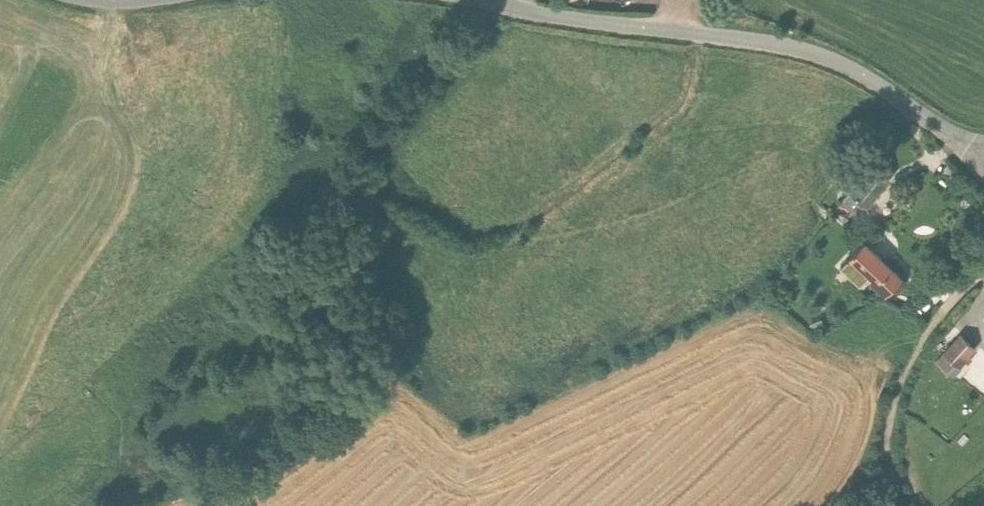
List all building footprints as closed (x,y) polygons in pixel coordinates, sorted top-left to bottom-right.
[(867,205),(876,193),(889,177),(873,164),(872,165),(871,165),(870,166),(870,167),(858,182),(851,191),(841,202),(857,216),(866,204),(867,205)] [(864,241),(850,255),(841,265),(859,284),(868,276),(886,294),(902,278),(864,241)] [(811,322),(814,330),(825,326),(822,318),(811,322)] [(952,379),(955,376),(957,372),(971,358),(968,355),(975,347),(961,334),(947,349),(934,363),(952,379)]
